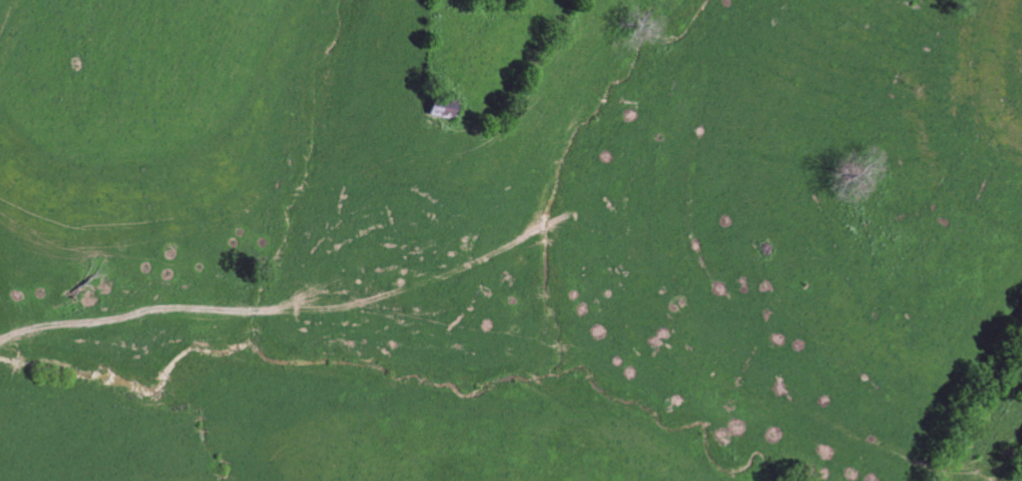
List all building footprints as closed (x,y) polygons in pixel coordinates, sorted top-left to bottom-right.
[(428,116),(454,120),(457,103),(432,98),(428,116)]
